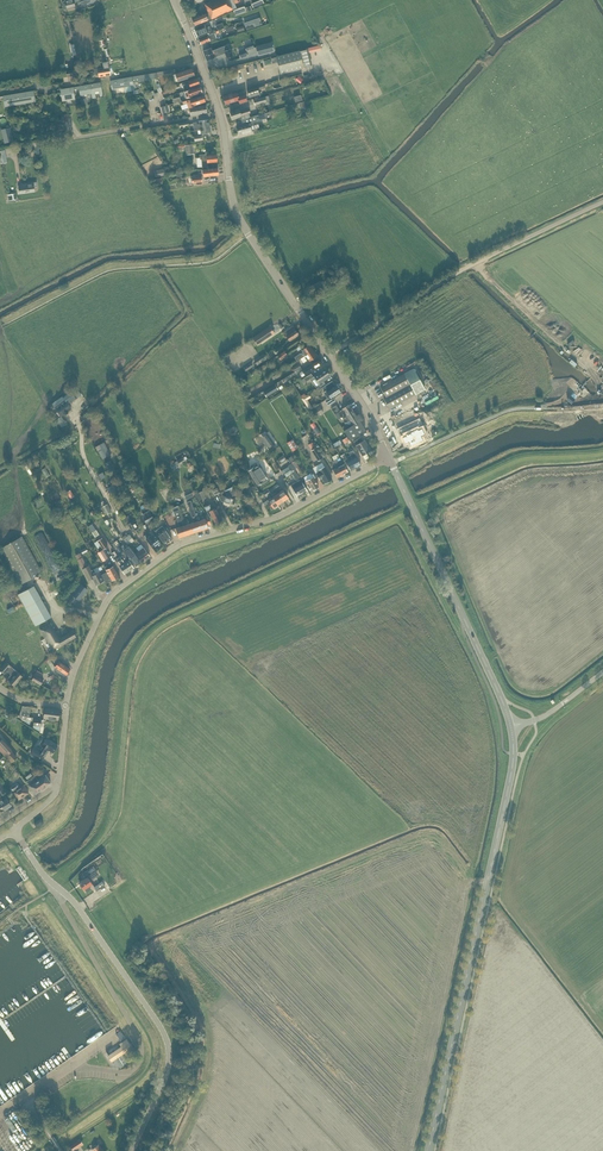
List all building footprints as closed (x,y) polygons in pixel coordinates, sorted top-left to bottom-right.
[(77,1),(77,0),(64,0),(65,1),(62,2),(62,3),(64,9),(75,6),(74,2),(77,2),(77,1)] [(229,1),(231,0),(213,0),(204,4),(209,13),(207,14),(206,12),(192,19),(195,26),(209,20),(209,21),(233,10),(229,1)] [(254,20),(244,23),(247,30),(257,27),(254,20)] [(209,26),(206,28),(204,25),(194,29),(198,39),(208,35),(208,33),(211,31),(209,26)] [(201,45),(216,38),(214,33),(199,40),(201,45)] [(228,43),(234,41),(232,34),(226,36),(228,43)] [(102,45),(105,57),(109,55),(106,43),(105,44),(103,40),(99,41),(100,46),(102,45)] [(271,42),(256,46),(258,56),(274,52),(271,42)] [(78,54),(76,43),(70,45),(72,56),(78,54)] [(210,48),(203,51),(207,60),(225,53),(227,58),(233,56),(230,49),(229,49),(228,45),(212,51),(210,48)] [(303,68),(303,67),(312,65),(308,49),(299,51),(276,57),(271,58),(272,64),(277,62),(280,74),(303,68)] [(245,50),(239,52),(241,58),(247,56),(245,50)] [(108,62),(107,62),(106,57),(101,58),(102,63),(105,76),(110,75),(108,62)] [(99,77),(105,76),(102,63),(100,63),(100,68),(93,69),(93,71),(94,71),(95,75),(99,74),(99,77)] [(76,68),(75,69),(66,70),(67,77),(77,75),(76,68)] [(175,82),(194,76),(192,69),(173,75),(175,82)] [(155,73),(110,81),(111,87),(111,89),(124,87),(131,86),(131,91),(134,90),(133,84),(132,83),(156,79),(155,73)] [(183,90),(199,84),(197,78),(188,81),(189,83),(182,85),(183,90)] [(79,86),(73,87),(73,90),(74,90),(79,89),(80,95),(92,93),(92,96),(92,97),(96,97),(96,95),(95,92),(102,91),(101,88),(100,82),(79,86)] [(265,84),(247,90),(249,97),(259,94),(258,90),(266,88),(265,84)] [(200,86),(184,92),(186,98),(202,93),(202,92),(202,91),(202,89),(201,89),(200,86)] [(73,87),(60,89),(62,101),(72,100),(72,103),(76,102),(74,90),(73,90),(73,87)] [(4,106),(35,101),(33,91),(3,96),(3,98),(4,106)] [(245,94),(244,95),(237,97),(236,93),(224,97),(226,103),(238,99),(239,102),(239,104),(247,101),(245,94)] [(183,102),(185,109),(195,105),(194,104),(205,101),(203,95),(183,102)] [(253,100),(255,105),(269,101),(267,95),(253,100)] [(191,115),(207,112),(206,106),(190,109),(191,115)] [(249,113),(250,113),(249,109),(240,111),(239,109),(230,112),(232,119),(241,117),(241,119),(250,117),(249,113)] [(253,122),(266,118),(267,120),(272,119),(270,111),(250,117),(241,119),(243,124),(236,126),(239,135),(252,131),(250,126),(254,125),(253,122)] [(199,126),(209,125),(208,119),(198,121),(199,124),(197,124),(196,122),(193,123),(194,128),(199,126)] [(201,133),(201,134),(211,132),(209,125),(199,126),(194,128),(194,131),(197,130),(198,134),(201,133)] [(5,143),(9,142),(14,141),(11,131),(9,132),(8,128),(6,128),(1,129),(5,143)] [(207,154),(199,154),(199,157),(200,160),(201,160),(201,167),(202,167),(208,166),(207,163),(217,162),(216,154),(207,155),(207,154)] [(218,175),(217,170),(217,168),(203,170),(203,177),(209,176),(218,175)] [(37,186),(36,182),(34,183),(33,182),(18,185),(19,193),(35,191),(34,186),(37,186)] [(274,333),(270,326),(253,338),(258,345),(274,333)] [(289,341),(299,335),(293,326),(283,332),(289,341)] [(277,354),(284,349),(281,345),(274,350),(277,354)] [(300,359),(313,350),(309,345),(301,350),(303,352),(300,354),(300,353),(294,357),(297,361),(300,359)] [(300,359),(303,363),(306,361),(304,357),(306,356),(309,361),(316,356),(313,350),(300,359)] [(287,355),(283,351),(278,355),(281,359),(287,355)] [(256,366),(266,359),(264,356),(254,362),(256,366)] [(302,371),(299,373),(302,377),(305,375),(314,369),(314,368),(321,363),(322,362),(320,358),(319,359),(318,358),(311,363),(312,365),(311,366),(310,365),(302,371)] [(389,409),(416,394),(425,389),(414,368),(380,387),(386,397),(383,398),(389,409)] [(319,383),(330,376),(325,369),(314,376),(319,383)] [(306,381),(313,377),(311,373),(300,380),(303,384),(306,381)] [(426,381),(430,387),(435,383),(432,378),(426,381)] [(341,393),(336,385),(334,385),(332,381),(325,385),(328,390),(323,392),(327,398),(325,400),(328,406),(335,401),(333,398),(341,393)] [(278,389),(275,385),(263,392),(266,396),(278,389)] [(70,408),(68,405),(77,398),(71,390),(62,396),(64,400),(53,408),(54,409),(55,408),(60,415),(70,408)] [(576,399),(571,395),(567,399),(572,404),(576,399)] [(307,399),(303,401),(309,410),(313,408),(307,399)] [(365,430),(360,421),(362,420),(362,418),(360,415),(358,415),(358,414),(356,416),(349,405),(342,409),(340,411),(336,405),(331,409),(338,419),(341,417),(345,422),(344,423),(347,428),(344,431),(350,440),(365,430)] [(315,417),(323,412),(319,406),(311,411),(315,417)] [(61,427),(66,423),(62,417),(56,421),(61,427)] [(320,433),(314,423),(310,425),(317,435),(320,433)] [(414,423),(408,426),(416,442),(422,439),(419,434),(423,432),(421,426),(417,428),(416,428),(414,423)] [(416,442),(408,426),(402,429),(404,434),(404,435),(401,437),(403,442),(407,440),(410,445),(416,442)] [(365,460),(369,457),(366,453),(370,451),(364,440),(363,441),(361,437),(354,442),(365,460)] [(270,439),(265,443),(269,449),(275,445),(270,439)] [(292,439),(287,443),(292,451),(297,447),(292,439)] [(103,449),(100,444),(95,447),(98,452),(103,449)] [(322,458),(315,448),(314,449),(312,450),(311,451),(318,461),(322,458)] [(360,465),(354,453),(353,450),(348,453),(350,455),(349,456),(355,468),(360,465)] [(350,470),(355,468),(349,456),(347,457),(349,460),(346,462),(350,470)] [(344,464),(343,464),(340,457),(335,460),(343,475),(344,474),(348,472),(344,464)] [(294,460),(291,461),(298,473),(301,471),(294,460)] [(341,476),(343,475),(335,460),(332,461),(335,468),(333,470),(337,478),(340,476),(341,476)] [(109,470),(114,468),(110,461),(105,463),(109,470)] [(254,467),(248,471),(257,485),(262,482),(262,483),(268,479),(257,463),(253,466),(254,467)] [(284,474),(294,468),(291,463),(287,465),(288,467),(282,471),(284,474)] [(45,467),(41,470),(46,477),(50,475),(45,467)] [(325,483),(331,479),(324,467),(318,471),(319,472),(316,474),(320,479),(322,478),(325,483)] [(286,477),(292,473),(296,471),(294,468),(284,474),(286,477)] [(98,480),(103,477),(101,471),(95,474),(98,480)] [(312,477),(305,481),(310,489),(311,488),(313,490),(318,487),(312,477)] [(300,479),(298,480),(290,485),(292,488),(297,497),(307,491),(302,482),(300,479)] [(280,492),(277,488),(279,487),(277,484),(273,486),(275,489),(277,491),(283,501),(288,497),(283,489),(280,492)] [(214,496),(220,493),(217,486),(211,489),(214,496)] [(272,491),(275,489),(273,486),(268,490),(271,493),(273,496),(278,504),(280,503),(280,504),(281,504),(283,503),(283,502),(283,501),(277,491),(274,493),(272,491)] [(231,498),(232,496),(235,494),(232,487),(225,490),(226,494),(225,496),(223,495),(219,497),(221,501),(224,502),(223,504),(224,508),(228,506),(229,504),(231,505),(235,503),(233,499),(231,498)] [(161,491),(167,501),(172,499),(166,488),(161,491)] [(271,493),(268,490),(268,488),(262,492),(265,497),(271,493)] [(209,496),(206,489),(195,494),(198,501),(209,496)] [(273,508),(278,504),(273,496),(268,500),(270,502),(268,504),(271,507),(272,506),(273,508)] [(114,509),(118,507),(114,500),(110,502),(114,509)] [(190,500),(187,502),(190,512),(192,511),(194,515),(195,518),(193,519),(194,522),(190,523),(193,532),(200,530),(201,530),(195,513),(194,511),(190,500)] [(103,506),(107,514),(109,513),(111,512),(107,504),(104,505),(103,506)] [(212,508),(210,504),(205,507),(210,516),(211,515),(216,525),(222,522),(216,508),(212,510),(211,508),(212,508)] [(141,515),(146,523),(156,517),(152,509),(149,510),(141,515)] [(178,511),(174,512),(174,513),(175,515),(179,527),(175,528),(178,537),(186,535),(181,519),(183,518),(181,511),(180,510),(178,511)] [(197,512),(195,513),(201,530),(208,527),(207,525),(210,524),(208,517),(201,520),(200,516),(199,517),(197,512)] [(132,531),(137,528),(132,520),(131,521),(128,516),(123,519),(127,524),(132,531)] [(193,532),(190,523),(186,525),(185,521),(184,522),(183,518),(181,519),(186,535),(193,532)] [(172,540),(167,533),(162,526),(155,531),(160,538),(165,545),(172,540)] [(36,544),(44,540),(39,530),(31,534),(36,544)] [(102,532),(108,542),(112,539),(107,530),(102,532)] [(125,534),(122,537),(128,545),(134,540),(129,534),(126,537),(125,534)] [(160,548),(163,546),(156,537),(153,539),(150,535),(145,539),(155,552),(160,548)] [(22,536),(1,548),(21,584),(42,572),(22,536)] [(101,538),(97,541),(103,550),(107,547),(101,538)] [(135,554),(129,546),(126,542),(121,546),(123,550),(134,564),(139,560),(135,554)] [(141,563),(150,556),(143,547),(136,553),(135,554),(139,560),(141,563)] [(102,550),(97,553),(102,562),(108,558),(102,550)] [(127,559),(125,556),(123,552),(119,555),(120,556),(119,556),(129,571),(134,568),(129,560),(127,561),(126,560),(127,559)] [(97,567),(93,569),(91,571),(88,566),(87,566),(79,553),(75,555),(77,560),(87,578),(90,576),(95,585),(104,581),(101,575),(99,572),(97,568),(97,567)] [(128,572),(129,571),(119,556),(116,558),(118,561),(120,564),(122,562),(122,564),(119,566),(124,574),(125,574),(126,574),(127,574),(128,573),(129,572),(128,572)] [(106,566),(113,579),(119,576),(113,566),(112,566),(110,562),(108,563),(109,564),(106,566)] [(112,580),(113,579),(106,566),(104,567),(107,572),(101,575),(106,583),(110,581),(112,581),(112,580)] [(79,600),(87,589),(81,584),(73,595),(72,594),(69,599),(74,603),(77,599),(79,600)] [(35,625),(51,617),(34,585),(18,594),(35,625)] [(52,651),(76,637),(72,631),(62,637),(58,630),(55,631),(50,623),(40,629),(52,651)] [(70,669),(59,661),(55,667),(61,671),(61,672),(61,673),(64,675),(65,675),(66,674),(70,669)] [(14,686),(22,677),(6,662),(0,669),(0,670),(4,673),(6,671),(10,675),(7,679),(14,686)] [(43,679),(40,677),(42,673),(37,670),(32,679),(40,684),(43,679)] [(23,711),(23,709),(30,711),(31,707),(22,706),(20,711),(19,714),(19,716),(16,715),(16,716),(21,720),(29,725),(32,717),(29,716),(30,713),(23,711)] [(59,709),(44,708),(43,718),(58,720),(59,709)] [(33,725),(33,727),(40,732),(41,726),(41,719),(34,719),(33,725)] [(58,746),(47,738),(42,745),(40,749),(35,746),(31,753),(42,761),(49,750),(53,752),(58,746)] [(11,763),(18,757),(12,750),(2,739),(0,740),(0,751),(11,763)] [(35,794),(51,783),(45,775),(38,780),(35,776),(27,781),(30,786),(35,794)] [(3,793),(6,791),(0,782),(0,807),(2,810),(4,809),(11,805),(6,796),(5,796),(3,793)] [(14,791),(18,789),(19,788),(19,786),(19,785),(18,784),(16,783),(15,784),(11,786),(10,787),(10,789),(10,790),(11,791),(13,792),(14,791)] [(18,800),(29,793),(23,785),(13,792),(18,800)] [(36,827),(43,822),(41,818),(33,823),(36,827)] [(87,878),(80,883),(84,889),(85,889),(87,891),(90,888),(89,886),(92,883),(90,880),(93,879),(91,875),(97,871),(93,866),(83,873),(87,878)] [(102,881),(94,887),(96,891),(105,885),(102,881)] [(116,1033),(119,1038),(121,1040),(124,1037),(123,1035),(120,1030),(116,1033)] [(128,1061),(122,1053),(132,1046),(126,1038),(120,1043),(122,1046),(121,1046),(108,1055),(116,1066),(118,1064),(120,1067),(124,1065),(124,1064),(128,1061)] [(79,1147),(76,1142),(69,1146),(72,1150),(73,1150),(79,1147)]
